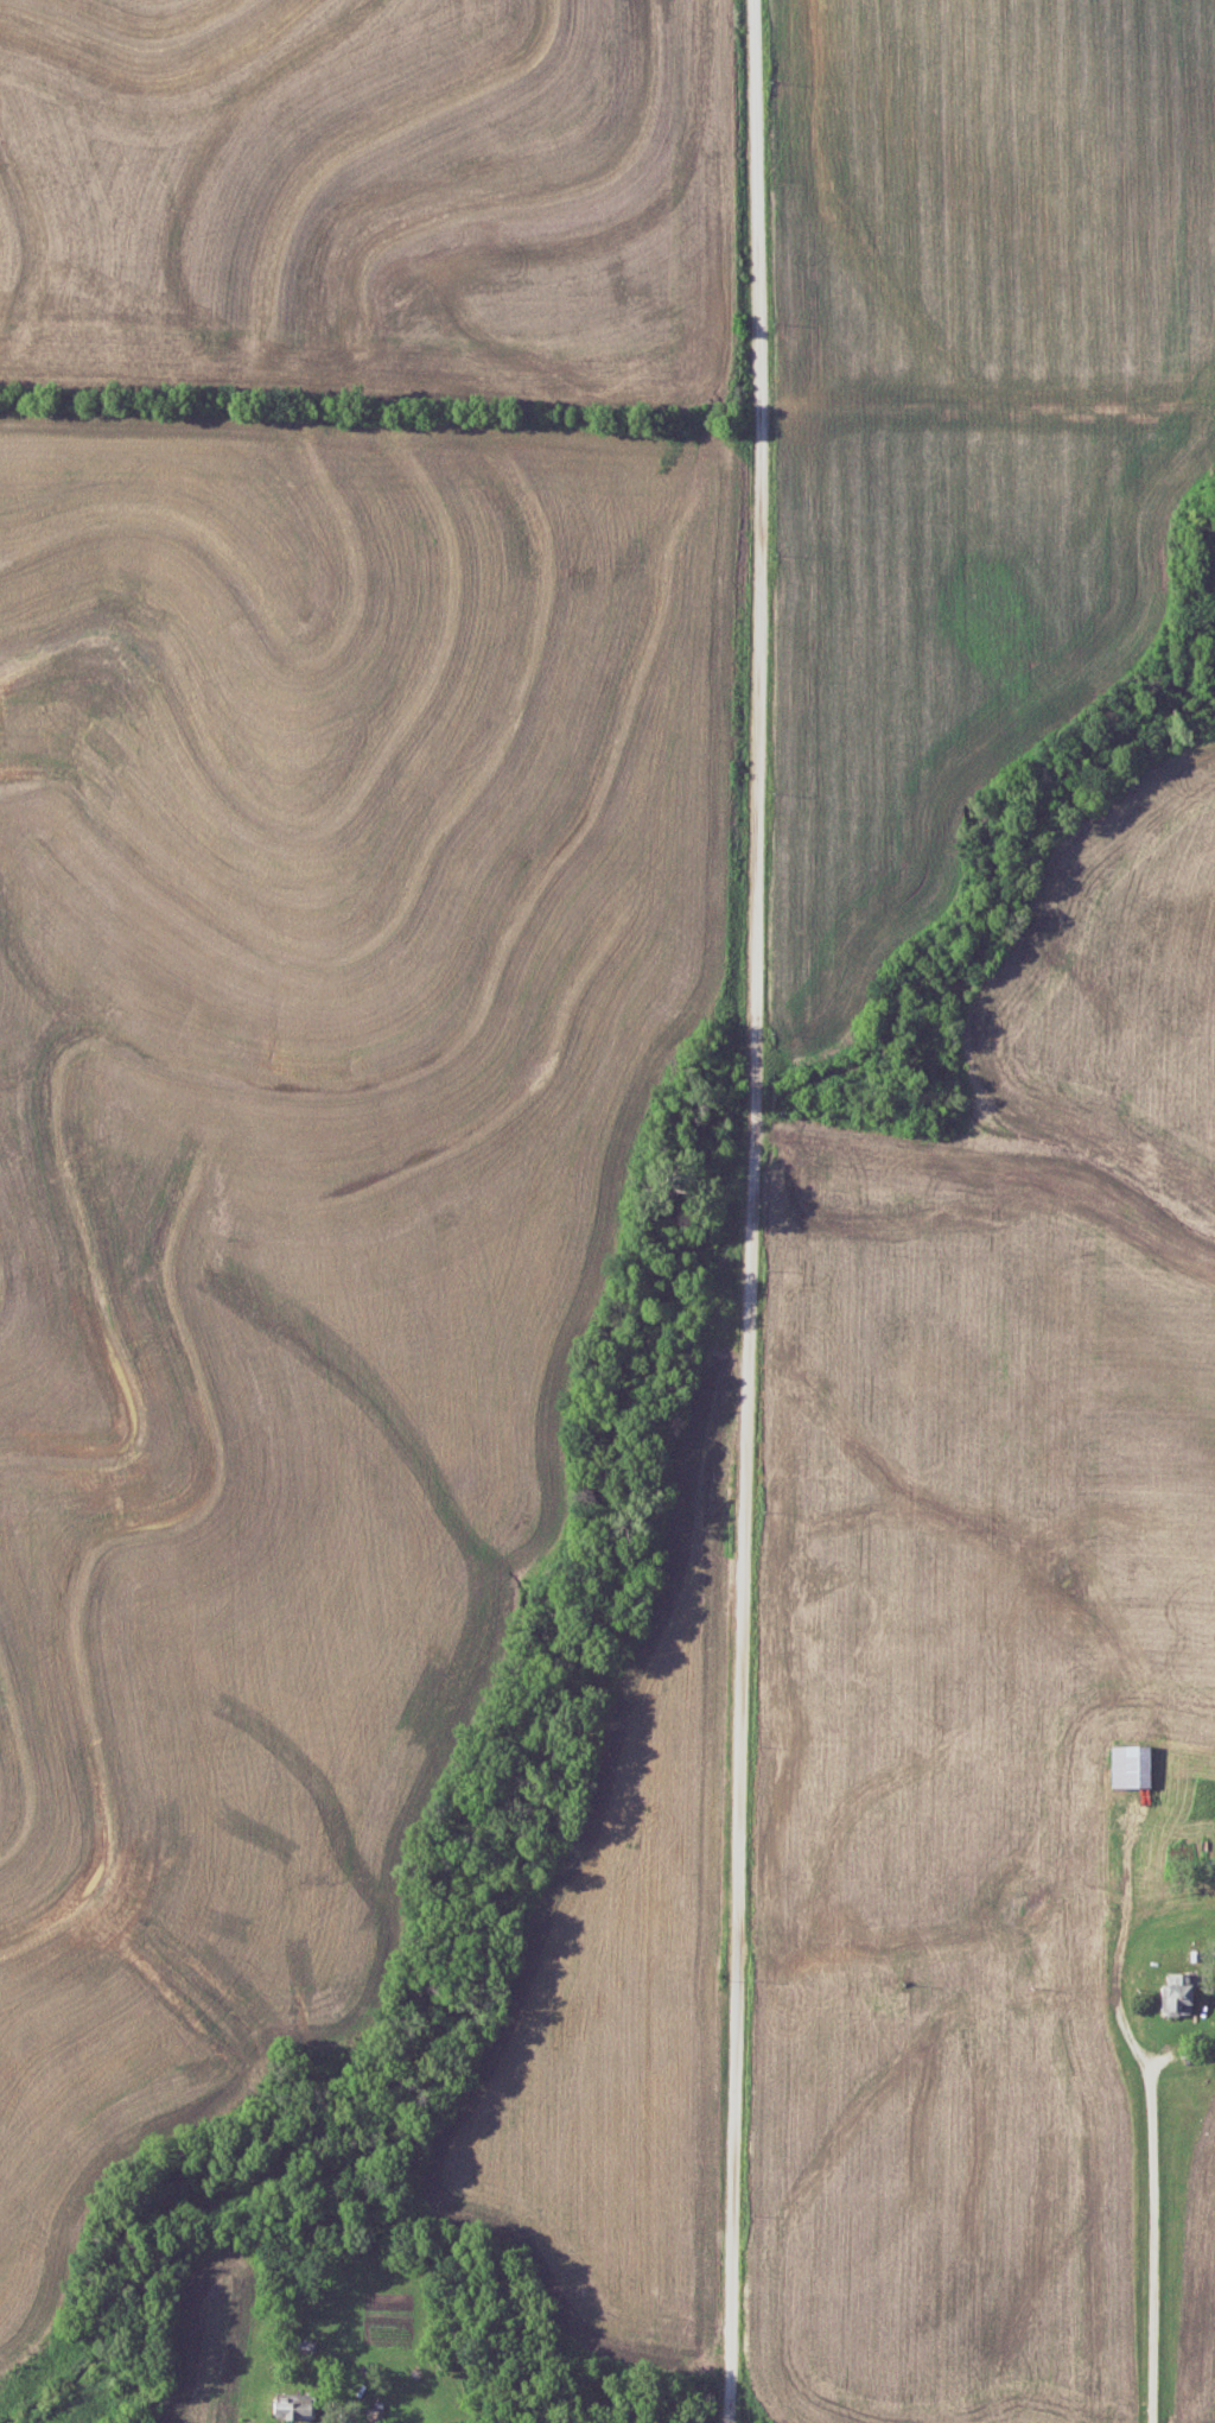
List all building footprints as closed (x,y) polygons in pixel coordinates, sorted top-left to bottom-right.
[(1146,1743),(1109,1743),(1109,1786),(1146,1786),(1146,1743)] [(1158,1981),(1158,2012),(1188,2012),(1188,1971),(1164,1971),(1164,1981),(1158,1981)]
